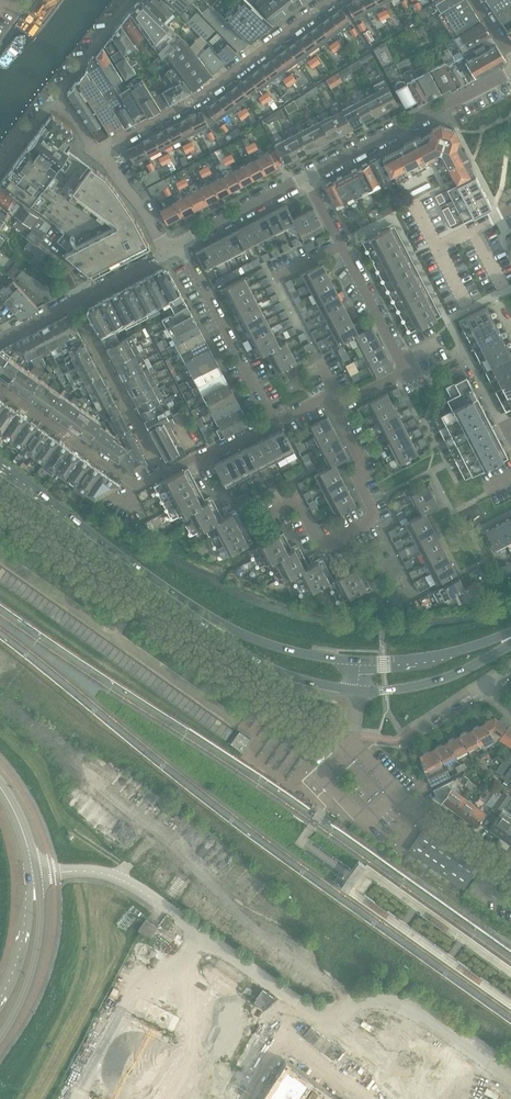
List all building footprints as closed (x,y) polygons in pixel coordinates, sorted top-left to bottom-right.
[(131,13),(145,34),(151,42),(152,44),(158,52),(163,58),(167,55),(193,91),(209,77),(211,75),(212,75),(197,56),(188,44),(166,23),(142,0),(141,0),(141,1),(131,13)] [(166,23),(170,23),(173,20),(173,17),(180,24),(182,26),(187,21),(185,19),(180,14),(179,12),(175,8),(166,0),(142,0),(166,23)] [(175,8),(179,12),(180,14),(185,19),(187,21),(203,38),(212,29),(196,14),(192,18),(183,10),(191,1),(190,0),(166,0),(175,8)] [(191,1),(198,7),(202,12),(208,6),(210,4),(206,0),(190,0),(191,1)] [(210,4),(249,41),(250,42),(257,37),(260,34),(273,24),(265,17),(246,0),(237,0),(231,6),(225,0),(214,0),(210,4)] [(267,0),(259,0),(255,3),(259,7),(273,24),(281,18),(267,0)] [(280,0),(267,0),(281,18),(289,12),(280,0)] [(293,0),(280,0),(289,12),(297,6),(293,0)] [(361,0),(353,0),(352,0),(353,3),(347,6),(354,20),(368,12),(361,0)] [(376,0),(361,0),(368,12),(380,6),(376,0)] [(406,0),(403,0),(401,1),(405,8),(410,6),(406,0)] [(458,0),(439,0),(423,9),(418,12),(422,21),(440,11),(458,0)] [(479,20),(480,20),(467,0),(458,0),(440,11),(454,35),(479,20)] [(510,3),(510,0),(493,0),(489,3),(495,13),(510,3)] [(423,9),(418,2),(413,5),(418,12),(423,9)] [(495,13),(500,21),(510,15),(510,3),(495,13)] [(202,12),(201,13),(239,52),(249,41),(210,4),(208,6),(202,12)] [(330,18),(340,31),(346,26),(349,30),(354,28),(351,22),(341,9),(330,18)] [(390,16),(386,9),(382,11),(386,18),(390,16)] [(386,18),(382,11),(377,14),(381,21),(386,18)] [(145,34),(131,13),(121,25),(133,43),(140,53),(148,47),(146,45),(151,42),(145,34)] [(340,31),(330,18),(320,25),(329,38),(340,31)] [(366,29),(362,22),(357,25),(361,32),(366,29)] [(481,41),(490,36),(481,22),(454,37),(461,48),(463,51),(481,41)] [(142,56),(140,53),(133,43),(121,25),(113,36),(132,66),(137,63),(135,60),(142,56)] [(329,38),(320,25),(309,33),(319,46),(329,38)] [(358,35),(354,28),(349,30),(353,37),(358,35)] [(365,33),(370,41),(375,38),(369,30),(365,33)] [(215,43),(222,36),(218,32),(211,39),(215,43)] [(319,46),(309,33),(298,41),(308,54),(319,46)] [(132,66),(113,36),(105,46),(126,79),(136,72),(133,67),(132,67),(131,66),(132,66)] [(452,56),(466,82),(475,77),(463,56),(483,44),(486,49),(495,43),(490,36),(481,41),(463,51),(461,48),(458,50),(460,52),(452,56)] [(342,47),(337,40),(333,43),(338,50),(342,47)] [(308,54),(298,41),(288,49),(297,62),(308,54)] [(394,60),(385,42),(373,49),(383,67),(394,60)] [(338,50),(333,43),(329,46),(334,53),(338,50)] [(505,60),(495,43),(486,49),(483,44),(463,56),(475,77),(505,60)] [(227,44),(218,53),(227,62),(236,53),(227,44)] [(210,46),(197,56),(212,75),(219,69),(225,64),(227,63),(227,62),(218,53),(217,53),(210,46)] [(108,76),(113,84),(122,79),(103,48),(96,57),(108,76)] [(297,62),(288,49),(277,56),(287,69),(297,62)] [(466,82),(452,56),(448,49),(444,51),(448,58),(443,61),(445,63),(457,87),(466,82)] [(108,100),(125,127),(137,121),(119,93),(113,84),(108,76),(96,57),(93,56),(87,62),(89,66),(87,68),(108,100)] [(287,69),(277,56),(271,61),(281,74),(287,69)] [(321,62),(315,56),(311,59),(316,66),(321,62)] [(430,98),(412,65),(408,58),(397,65),(416,101),(418,105),(430,98)] [(316,66),(311,59),(307,62),(312,68),(316,66)] [(352,72),(363,65),(359,59),(349,66),(352,72)] [(416,101),(397,65),(394,60),(383,67),(395,89),(395,90),(404,107),(416,101)] [(440,93),(428,71),(422,60),(412,65),(430,98),(440,93)] [(281,74),(271,61),(260,69),(270,82),(281,74)] [(457,87),(445,63),(438,66),(438,65),(428,71),(440,93),(449,88),(451,90),(457,87)] [(77,82),(111,134),(125,127),(108,100),(87,68),(77,82)] [(153,90),(150,92),(160,108),(161,109),(163,107),(164,107),(170,104),(178,99),(191,92),(173,68),(166,73),(175,86),(163,92),(163,93),(162,92),(158,95),(155,91),(153,90)] [(270,82),(260,69),(249,77),(259,90),(270,82)] [(296,81),(291,74),(287,77),(292,83),(296,81)] [(131,88),(148,114),(160,108),(143,80),(142,81),(138,75),(127,82),(130,86),(131,88)] [(338,81),(334,75),(326,80),(330,86),(338,81)] [(259,90),(249,77),(238,85),(248,98),(259,90)] [(292,83),(287,77),(283,80),(288,87),(292,83)] [(374,87),(376,92),(386,111),(397,105),(388,86),(385,81),(374,87)] [(68,94),(98,141),(111,134),(77,82),(68,94)] [(248,98),(238,85),(228,93),(238,106),(248,98)] [(119,93),(137,121),(148,114),(131,88),(130,86),(119,93)] [(316,94),(313,88),(305,93),(308,99),(316,94)] [(272,98),(267,92),(263,95),(267,101),(272,98)] [(386,111),(376,92),(365,98),(375,117),(386,111)] [(238,106),(228,93),(217,101),(227,114),(238,106)] [(267,101),(263,95),(258,98),(263,104),(267,101)] [(375,117),(365,98),(354,104),(364,122),(375,117)] [(227,114),(217,101),(206,109),(215,122),(227,114)] [(364,122),(354,104),(343,110),(352,128),(364,122)] [(250,114),(245,107),(241,111),(246,117),(250,114)] [(284,116),(281,108),(273,113),(276,120),(284,116)] [(352,128),(343,110),(331,116),(341,134),(352,128)] [(246,117),(241,111),(237,114),(242,120),(246,117)] [(209,126),(202,112),(195,115),(194,113),(187,117),(188,118),(195,133),(209,126)] [(276,120),(273,113),(267,116),(262,121),(264,126),(276,120)] [(133,215),(117,190),(105,176),(96,169),(96,170),(91,167),(90,167),(69,151),(69,150),(67,149),(71,143),(68,140),(73,132),(70,129),(51,114),(45,123),(44,124),(27,147),(13,166),(0,183),(29,205),(30,204),(62,229),(65,233),(57,241),(69,252),(65,253),(93,276),(150,247),(136,220),(133,215)] [(341,134),(331,116),(320,122),(330,140),(341,134)] [(469,122),(466,116),(460,119),(463,125),(469,122)] [(195,133),(188,118),(177,124),(184,138),(195,133)] [(330,140),(320,122),(309,127),(319,146),(330,140)] [(184,138),(177,124),(165,130),(172,145),(184,138)] [(229,130),(224,124),(219,127),(224,133),(229,130)] [(391,153),(382,158),(391,176),(398,172),(404,169),(407,168),(425,158),(427,157),(430,156),(434,157),(445,160),(447,163),(456,180),(456,182),(474,173),(470,165),(472,163),(465,149),(462,150),(458,141),(459,139),(454,128),(453,128),(453,127),(443,124),(443,125),(442,124),(432,129),(431,133),(421,138),(420,136),(403,144),(404,146),(391,153)] [(319,146),(309,127),(298,133),(307,152),(319,146)] [(172,145),(165,130),(153,136),(160,151),(172,145)] [(215,138),(211,131),(206,134),(210,141),(215,138)] [(307,152),(298,133),(286,139),(296,158),(307,152)] [(160,151),(153,136),(141,142),(141,143),(148,156),(148,157),(160,151)] [(296,158),(286,139),(275,145),(277,149),(283,162),(284,164),(296,158)] [(195,149),(191,141),(187,143),(191,151),(195,149)] [(259,149),(255,142),(250,144),(254,152),(259,149)] [(148,156),(141,143),(127,151),(134,163),(148,156)] [(191,151),(187,143),(182,146),(186,153),(191,151)] [(254,152),(250,144),(245,147),(249,154),(254,152)] [(283,162),(277,149),(269,153),(276,166),(283,162)] [(172,161),(168,153),(163,156),(167,163),(172,161)] [(276,166),(269,153),(258,159),(265,174),(277,167),(276,166)] [(235,161),(231,154),(227,156),(231,164),(235,161)] [(167,163),(163,156),(158,158),(162,166),(167,163)] [(231,164),(227,156),(222,159),(226,166),(231,164)] [(391,178),(381,159),(380,157),(368,163),(369,164),(379,184),(391,178)] [(265,174),(258,159),(246,165),(254,180),(265,174)] [(160,178),(152,162),(146,165),(150,171),(144,174),(143,179),(147,185),(160,178)] [(379,184),(369,164),(368,165),(367,163),(362,166),(363,167),(357,170),(369,193),(381,187),(379,184)] [(254,180),(246,165),(235,171),(242,186),(254,180)] [(212,173),(208,166),(204,168),(208,175),(212,173)] [(208,175),(204,168),(199,170),(203,178),(208,175)] [(369,193),(357,170),(356,169),(351,171),(352,173),(347,176),(359,198),(369,193)] [(242,186),(235,171),(223,177),(231,192),(242,186)] [(477,174),(447,190),(453,200),(482,185),(477,174)] [(359,198),(347,176),(342,178),(341,176),(337,179),(338,180),(349,203),(359,198)] [(231,192),(223,177),(211,183),(219,198),(231,192)] [(189,185),(185,178),(180,180),(184,188),(189,185)] [(172,194),(164,179),(148,188),(151,194),(154,194),(163,190),(167,196),(172,194)] [(184,188),(180,180),(176,183),(179,190),(184,188)] [(349,203),(338,180),(332,183),(331,182),(326,184),(327,186),(326,187),(337,209),(349,203)] [(219,198),(211,183),(200,189),(207,204),(219,198)] [(482,186),(453,201),(459,212),(488,196),(482,186)] [(0,188),(0,204),(9,210),(17,200),(0,188)] [(207,204),(200,189),(188,195),(196,210),(207,204)] [(196,210),(188,195),(175,202),(175,203),(182,216),(183,217),(191,213),(191,212),(196,210)] [(488,197),(459,212),(465,223),(494,207),(488,197)] [(22,204),(17,200),(9,210),(8,212),(0,207),(0,217),(4,220),(35,245),(50,225),(22,204)] [(182,216),(175,203),(161,211),(167,223),(182,216)] [(394,212),(389,203),(386,205),(388,207),(379,212),(382,217),(394,212)] [(296,224),(293,219),(292,217),(286,205),(276,211),(285,230),(295,225),(296,224)] [(323,229),(313,208),(303,214),(314,234),(323,229)] [(382,217),(379,212),(377,208),(371,211),(376,220),(382,217)] [(285,230),(276,211),(266,216),(276,235),(285,230)] [(314,234),(303,214),(293,219),(296,224),(295,225),(303,240),(314,234)] [(276,235),(266,216),(256,221),(266,240),(276,235)] [(370,224),(367,219),(359,223),(362,228),(370,224)] [(266,240),(256,221),(246,226),(255,245),(266,240)] [(255,245),(246,226),(236,231),(246,250),(255,245)] [(367,252),(399,236),(394,226),(362,242),(365,249),(365,252),(366,253),(367,252)] [(246,250),(236,231),(226,236),(236,255),(246,250)] [(325,241),(322,235),(316,238),(319,245),(325,241)] [(236,255),(226,236),(216,242),(226,261),(236,255)] [(372,263),(405,246),(399,236),(367,252),(370,259),(370,262),(372,263)] [(300,243),(297,237),(291,240),(294,247),(300,243)] [(315,247),(312,240),(306,244),(309,250),(315,247)] [(226,261),(216,242),(206,247),(216,266),(226,261)] [(290,248),(287,242),(281,245),(284,251),(290,248)] [(377,273),(410,257),(405,246),(372,263),(375,269),(375,272),(377,273)] [(216,266),(206,247),(196,252),(205,271),(216,266)] [(280,253),(277,247),(271,250),(274,257),(280,253)] [(271,259),(267,252),(261,256),(264,262),(271,259)] [(382,283),(415,266),(410,257),(377,273),(380,280),(380,282),(382,283)] [(260,264),(257,258),(251,261),(255,267),(260,264)] [(251,269),(247,263),(241,266),(244,272),(251,269)] [(307,284),(327,274),(322,263),(302,274),(307,284)] [(388,293),(420,276),(415,266),(382,283),(385,290),(385,292),(387,293),(388,293)] [(187,306),(167,269),(163,267),(153,273),(169,301),(175,313),(187,306)] [(241,274),(237,268),(231,271),(234,277),(241,274)] [(266,274),(263,268),(256,271),(259,277),(266,274)] [(56,296),(23,269),(13,280),(37,306),(56,296)] [(75,286),(67,271),(58,276),(66,291),(75,286)] [(169,301),(153,273),(142,278),(158,307),(169,301)] [(231,279),(227,273),(221,276),(225,283),(231,279)] [(312,294),(332,283),(327,274),(307,284),(312,294)] [(225,283),(221,276),(215,279),(218,286),(225,283)] [(393,303),(425,286),(420,276),(388,293),(391,299),(390,302),(391,303),(393,303)] [(270,283),(267,277),(261,280),(264,286),(270,283)] [(158,307),(142,278),(131,284),(147,313),(158,307)] [(226,298),(248,286),(244,278),(221,290),(226,298)] [(294,286),(291,279),(285,282),(288,289),(294,286)] [(13,280),(6,288),(3,286),(0,289),(0,296),(19,315),(37,306),(13,280)] [(317,304),(337,294),(332,283),(312,294),(317,304)] [(147,313),(131,284),(119,290),(135,319),(147,313)] [(275,291),(271,285),(265,288),(269,294),(275,291)] [(230,307),(253,295),(248,286),(226,298),(230,307)] [(398,313),(430,296),(425,286),(393,303),(396,309),(395,312),(397,313),(398,313)] [(135,319),(119,290),(108,296),(124,325),(135,319)] [(300,296),(297,290),(290,293),(294,299),(300,296)] [(279,300),(276,294),(270,297),(273,303),(279,300)] [(322,314),(342,303),(337,294),(317,304),(322,314)] [(234,315),(257,303),(253,295),(230,307),(234,315)] [(124,325),(108,296),(97,302),(113,331),(124,325)] [(403,323),(435,306),(430,296),(398,313),(401,319),(401,322),(402,323),(403,323)] [(305,306),(302,299),(295,303),(299,309),(305,306)] [(113,331),(97,302),(88,307),(86,312),(106,348),(115,344),(109,333),(113,331)] [(283,308),(280,302),(274,305),(277,311),(283,308)] [(239,323),(261,312),(257,303),(234,315),(239,323)] [(328,324),(348,314),(342,303),(322,314),(328,324)] [(166,327),(191,314),(187,306),(175,313),(168,316),(162,319),(166,327)] [(407,333),(438,317),(440,316),(435,306),(403,323),(406,329),(406,333),(407,333)] [(464,331),(493,317),(495,315),(496,313),(495,312),(493,311),(490,312),(487,307),(459,321),(464,331)] [(310,315),(307,309),(301,312),(304,319),(310,315)] [(288,316),(285,310),(279,313),(282,320),(288,316)] [(243,332),(266,320),(261,312),(239,323),(243,332)] [(171,335),(195,322),(191,314),(166,327),(161,330),(165,338),(171,335)] [(333,334),(353,323),(348,314),(328,324),(333,334)] [(82,341),(69,315),(58,321),(72,347),(82,341)] [(469,341),(498,327),(499,326),(501,324),(501,322),(499,321),(495,322),(493,317),(464,331),(469,341)] [(292,325),(289,319),(283,322),(286,328),(292,325)] [(315,326),(312,319),(306,323),(309,329),(315,326)] [(247,340),(270,328),(266,320),(243,332),(247,340)] [(72,347),(58,321),(50,325),(59,344),(65,341),(68,348),(72,347)] [(175,344),(200,331),(195,322),(171,335),(165,338),(167,343),(172,340),(172,339),(173,339),(175,344)] [(353,337),(358,333),(353,323),(333,334),(338,344),(342,342),(353,337)] [(64,354),(59,344),(50,325),(40,330),(50,349),(55,347),(58,352),(60,351),(62,355),(64,354)] [(377,336),(371,326),(358,333),(353,337),(358,346),(377,336)] [(296,333),(293,327),(287,330),(290,336),(296,333)] [(474,351),(503,337),(505,336),(506,334),(506,333),(504,331),(500,332),(498,327),(469,341),(474,351)] [(252,349),(275,337),(270,328),(247,340),(252,349)] [(321,336),(317,329),(311,332),(315,339),(321,336)] [(57,362),(50,349),(40,330),(31,335),(42,357),(46,354),(49,360),(53,368),(58,365),(57,362)] [(180,353),(205,340),(200,331),(175,344),(167,348),(169,352),(177,348),(180,353)] [(307,338),(304,332),(297,335),(301,342),(307,338)] [(110,357),(135,343),(133,339),(136,338),(134,334),(115,344),(106,348),(110,357)] [(46,364),(42,357),(31,335),(21,340),(31,359),(36,357),(39,362),(41,361),(43,365),(46,364)] [(382,346),(377,336),(358,346),(363,356),(382,346)] [(279,346),(279,345),(275,337),(252,349),(257,358),(266,353),(279,346)] [(508,347),(510,345),(510,344),(510,343),(510,341),(509,341),(506,342),(503,337),(474,351),(479,361),(508,347)] [(326,345),(322,339),(316,342),(319,349),(326,345)] [(21,340),(11,345),(14,351),(24,358),(28,361),(31,359),(21,340)] [(184,361),(209,348),(205,340),(180,353),(176,354),(179,358),(176,360),(178,364),(184,361)] [(72,358),(87,350),(82,341),(72,347),(68,348),(68,349),(72,358)] [(115,365),(139,352),(140,351),(137,347),(142,344),(141,341),(135,343),(110,357),(115,365)] [(271,362),(291,352),(285,342),(279,345),(279,346),(266,353),(271,362)] [(347,352),(342,342),(338,344),(335,346),(341,355),(347,352)] [(312,349),(309,343),(303,346),(306,352),(312,349)] [(9,358),(14,351),(11,345),(0,351),(0,370),(9,358)] [(387,357),(382,346),(363,356),(368,366),(387,357)] [(510,358),(510,352),(508,347),(479,361),(485,371),(510,358)] [(188,369),(213,356),(209,348),(184,361),(188,369)] [(119,373),(143,360),(141,357),(147,354),(145,349),(140,351),(139,352),(115,365),(119,373)] [(70,370),(91,359),(87,350),(72,358),(65,361),(70,370)] [(276,373),(296,362),(291,352),(271,362),(276,373)] [(349,357),(347,352),(341,355),(343,360),(349,357)] [(193,378),(218,365),(213,356),(188,369),(183,371),(185,375),(190,373),(193,378)] [(393,367),(387,357),(368,366),(374,377),(393,367)] [(19,365),(9,358),(0,370),(0,377),(7,382),(19,365)] [(123,381),(151,366),(147,358),(143,360),(119,373),(123,381)] [(510,371),(510,358),(485,371),(490,381),(510,371)] [(73,379),(96,367),(91,359),(70,370),(68,371),(73,379)] [(355,369),(352,362),(346,365),(349,372),(355,369)] [(464,371),(460,364),(449,369),(453,377),(464,371)] [(17,390),(29,372),(19,365),(7,382),(17,390)] [(192,388),(222,372),(218,365),(193,378),(188,380),(192,388)] [(127,389),(152,375),(151,373),(155,371),(151,366),(123,381),(127,389)] [(79,387),(100,376),(96,367),(73,379),(78,388),(79,387)] [(510,383),(510,371),(490,381),(495,391),(510,383)] [(28,397),(40,380),(29,372),(17,390),(28,397)] [(202,395),(227,382),(222,372),(192,388),(197,397),(202,395)] [(360,378),(357,372),(351,375),(354,382),(360,378)] [(132,397),(156,383),(155,380),(152,375),(127,389),(132,397)] [(85,395),(105,385),(100,376),(79,387),(83,396),(85,395)] [(477,397),(467,376),(446,387),(451,396),(447,399),(452,409),(477,397)] [(38,404),(50,387),(40,380),(28,397),(38,404)] [(206,403),(231,390),(227,382),(202,395),(206,403)] [(136,404),(160,391),(166,388),(164,384),(158,387),(156,383),(132,397),(136,404)] [(510,395),(510,383),(495,391),(500,401),(510,395)] [(90,403),(109,393),(105,385),(85,395),(90,403)] [(48,411),(60,394),(50,387),(38,404),(48,411)] [(401,394),(398,388),(392,391),(395,397),(401,394)] [(211,412),(236,399),(231,390),(206,403),(211,412)] [(140,412),(165,399),(163,396),(160,391),(136,404),(140,412)] [(102,408),(114,401),(109,393),(90,403),(94,411),(102,408)] [(393,403),(388,393),(368,403),(374,413),(393,403)] [(58,419),(70,401),(60,394),(48,411),(58,419)] [(510,409),(510,395),(500,401),(506,412),(510,409)] [(144,420),(169,407),(167,404),(173,401),(170,396),(165,399),(140,412),(144,420)] [(457,419),(482,407),(477,397),(452,409),(457,419)] [(406,404),(403,398),(397,401),(400,408),(406,404)] [(215,420),(240,407),(236,399),(211,412),(215,420)] [(69,426),(81,409),(70,401),(58,419),(69,426)] [(121,414),(114,401),(102,408),(108,420),(121,414)] [(398,413),(393,403),(374,413),(379,423),(398,413)] [(16,412),(5,404),(0,411),(0,432),(1,433),(16,412)] [(149,429),(171,417),(173,416),(169,407),(144,420),(149,429)] [(219,428),(244,415),(240,407),(215,420),(219,428)] [(462,429),(487,417),(482,407),(457,419),(462,429)] [(412,414),(408,408),(402,411),(405,417),(412,414)] [(79,433),(91,416),(81,409),(69,426),(79,433)] [(199,418),(194,409),(191,411),(195,419),(199,418)] [(457,419),(452,409),(434,419),(439,429),(457,419)] [(11,440),(26,419),(16,412),(1,433),(11,440)] [(403,423),(398,413),(379,423),(384,433),(403,423)] [(128,428),(121,414),(108,420),(116,435),(119,433),(128,428)] [(224,437),(249,424),(244,415),(219,428),(217,430),(218,433),(221,432),(224,437)] [(89,440),(99,426),(101,423),(91,416),(79,433),(89,440)] [(178,441),(171,427),(175,425),(171,417),(149,429),(167,464),(186,455),(184,450),(179,452),(174,443),(178,441)] [(333,427),(327,417),(308,427),(314,437),(333,427)] [(467,439),(492,426),(487,417),(462,429),(467,439)] [(417,424),(413,418),(407,421),(410,427),(417,424)] [(22,448),(37,427),(26,419),(11,440),(22,448)] [(462,429),(457,419),(439,429),(444,439),(462,429)] [(408,434),(403,423),(384,433),(389,443),(408,434)] [(104,451),(113,438),(114,436),(108,432),(109,431),(106,428),(105,430),(99,426),(89,440),(104,451)] [(472,449),(497,436),(492,426),(467,439),(472,449)] [(33,456),(48,435),(37,427),(22,448),(33,456)] [(338,437),(333,427),(314,437),(319,447),(338,437)] [(136,443),(128,428),(119,433),(126,445),(127,447),(136,443)] [(422,434),(419,428),(412,431),(415,437),(422,434)] [(294,452),(283,429),(273,434),(285,457),(294,452)] [(467,439),(462,429),(444,439),(449,448),(467,439)] [(300,439),(297,432),(291,436),(294,442),(300,439)] [(215,441),(210,433),(209,433),(204,436),(209,445),(215,441)] [(285,457),(273,434),(265,438),(277,461),(285,457)] [(413,444),(408,434),(389,443),(394,453),(413,444)] [(43,463),(58,442),(48,435),(33,456),(43,463)] [(477,459),(502,446),(497,436),(472,449),(477,459)] [(343,447),(338,437),(319,447),(324,457),(343,447)] [(115,459),(124,446),(120,443),(121,442),(118,439),(117,441),(113,438),(104,451),(115,459)] [(277,461),(265,438),(257,442),(269,465),(277,461)] [(427,444),(424,438),(417,441),(421,447),(427,444)] [(472,449),(467,439),(449,448),(454,458),(472,449)] [(54,470),(69,449),(58,442),(43,463),(54,470)] [(269,465),(257,442),(248,447),(260,470),(269,465)] [(143,456),(136,443),(127,447),(128,450),(130,454),(134,461),(143,456)] [(306,449),(302,443),(296,446),(300,453),(306,449)] [(419,454),(413,444),(394,453),(400,464),(419,454)] [(134,461),(130,454),(129,456),(124,453),(125,451),(128,450),(127,447),(126,445),(124,446),(115,459),(133,472),(147,465),(143,456),(134,461)] [(483,470),(508,457),(502,446),(477,459),(483,470)] [(260,470),(248,447),(240,451),(252,474),(260,470)] [(348,458),(343,447),(324,457),(329,467),(335,464),(335,465),(348,458)] [(65,478),(80,457),(69,449),(54,470),(65,478)] [(477,459),(472,449),(454,458),(459,468),(477,459)] [(252,474),(240,451),(232,456),(244,478),(252,474)] [(311,459),(307,453),(301,456),(305,462),(311,459)] [(244,478),(232,456),(223,460),(235,483),(244,478)] [(75,485),(90,464),(80,457),(65,478),(75,485)] [(483,470),(477,459),(459,468),(464,479),(483,470)] [(235,483),(223,460),(214,464),(226,487),(235,483)] [(316,469),(313,463),(306,466),(310,472),(316,469)] [(85,493),(100,472),(90,464),(75,485),(85,493)] [(320,485),(340,475),(335,465),(335,464),(329,467),(314,475),(320,485)] [(301,472),(298,467),(298,465),(291,469),(295,475),(301,472)] [(158,494),(192,476),(188,468),(153,486),(156,491),(155,492),(155,493),(156,494),(158,494)] [(292,476),(289,470),(283,473),(286,479),(292,476)] [(120,486),(100,472),(85,493),(94,499),(120,486)] [(284,480),(281,474),(275,477),(278,483),(284,480)] [(325,495),(345,485),(340,475),(320,485),(325,495)] [(162,503),(197,485),(192,476),(158,494),(160,499),(159,501),(161,503),(162,503)] [(276,485),(272,479),(266,482),(269,488),(276,485)] [(307,486),(304,480),(298,483),(301,489),(307,486)] [(267,489),(264,483),(258,486),(261,492),(267,489)] [(166,511),(201,493),(197,485),(162,503),(165,508),(164,509),(165,511),(166,511)] [(330,505),(350,494),(345,485),(325,495),(330,505)] [(433,496),(428,486),(409,495),(414,506),(433,496)] [(259,493),(255,487),(250,490),(253,496),(259,493)] [(312,497),(309,490),(303,494),(307,500),(312,497)] [(251,497),(248,491),(241,495),(244,501),(251,497)] [(206,502),(205,502),(201,493),(166,511),(170,517),(168,519),(170,520),(171,521),(180,516),(206,502)] [(356,505),(350,494),(330,505),(335,516),(356,505)] [(244,501),(241,495),(235,498),(238,504),(244,501)] [(439,506),(433,496),(414,506),(420,516),(425,513),(439,506)] [(185,525),(217,509),(212,498),(205,502),(206,502),(180,516),(184,522),(183,524),(184,526),(185,525)] [(318,507),(315,500),(308,504),(312,510),(318,507)] [(401,507),(398,501),(392,505),(395,510),(401,507)] [(191,536),(205,529),(223,519),(222,519),(217,509),(185,525),(189,532),(188,533),(188,535),(189,536),(191,536)] [(323,516),(319,510),(314,513),(317,520),(323,516)] [(406,517),(403,511),(397,514),(400,521),(406,517)] [(210,538),(241,522),(236,512),(222,519),(223,519),(205,529),(208,535),(207,537),(208,538),(210,538)] [(431,524),(425,513),(420,516),(405,523),(410,534),(431,524)] [(506,521),(495,526),(505,545),(510,542),(510,531),(506,521)] [(220,559),(252,543),(241,522),(210,538),(213,546),(212,548),(213,549),(215,549),(219,556),(217,557),(219,559),(220,559)] [(415,544),(436,533),(431,524),(410,534),(415,544)] [(505,545),(495,526),(486,531),(496,550),(505,545)] [(398,535),(394,529),(388,532),(392,538),(398,535)] [(253,560),(287,542),(283,533),(248,551),(251,556),(250,558),(251,559),(252,560),(253,560)] [(420,554),(441,543),(436,533),(415,544),(420,554)] [(403,545),(400,539),(394,542),(397,548),(403,545)] [(292,550),(287,542),(253,560),(256,565),(255,567),(256,569),(257,569),(266,564),(292,550)] [(425,564),(446,553),(441,543),(420,554),(425,564)] [(272,574),(304,557),(298,546),(292,550),(266,564),(270,571),(269,572),(270,574),(272,574)] [(402,558),(408,555),(405,549),(399,552),(402,558)] [(431,573),(451,562),(446,553),(425,564),(431,573)] [(291,577),(309,567),(309,566),(304,557),(272,574),(275,581),(274,583),(275,584),(277,584),(291,577)] [(302,597),(328,583),(334,580),(333,580),(323,559),(309,566),(309,567),(291,577),(295,583),(294,585),(295,587),(297,587),(300,593),(299,595),(300,597),(302,597)] [(413,565),(410,559),(404,562),(407,568),(413,565)] [(456,574),(451,562),(431,573),(436,584),(456,574)] [(501,568),(504,574),(510,570),(510,563),(501,568)] [(339,603),(370,587),(360,566),(333,580),(334,580),(328,583),(332,590),(331,592),(332,593),(333,593),(337,600),(336,601),(337,603),(339,603)] [(418,575),(415,569),(409,572),(412,578),(418,575)] [(5,585),(12,574),(7,570),(0,579),(0,581),(5,585)] [(5,585),(10,588),(18,577),(12,574),(5,585)] [(10,588),(16,592),(23,581),(18,577),(10,588)] [(453,595),(464,589),(459,578),(439,589),(444,600),(453,595)] [(424,585),(420,579),(414,582),(418,588),(424,585)] [(16,592),(21,596),(28,585),(23,581),(16,592)] [(459,605),(483,592),(478,581),(464,589),(453,595),(459,605)] [(21,596),(26,600),(34,589),(28,585),(21,596)] [(26,600),(32,604),(39,593),(34,589),(26,600)] [(32,604),(37,607),(45,597),(39,593),(32,604)] [(37,607),(43,611),(50,600),(45,597),(37,607)] [(43,611),(48,615),(55,604),(50,600),(43,611)] [(48,615),(53,619),(61,608),(55,604),(48,615)] [(53,619),(59,623),(66,612),(61,608),(53,619)] [(59,623),(64,626),(72,616),(66,612),(59,623)] [(64,626),(69,630),(77,619),(72,616),(64,626)] [(69,630),(75,634),(82,623),(77,619),(69,630)] [(75,634),(80,638),(88,627),(82,623),(75,634)] [(80,638),(86,642),(93,631),(88,627),(80,638)] [(86,642),(91,646),(99,635),(93,631),(86,642)] [(91,646),(97,649),(104,638),(99,635),(91,646)] [(97,649),(102,653),(109,642),(104,638),(97,649)] [(102,653),(107,657),(115,646),(109,642),(102,653)] [(107,657),(113,661),(120,650),(115,646),(107,657)] [(113,661),(118,664),(126,654),(120,650),(113,661)] [(118,664),(123,668),(131,657),(126,654),(118,664)] [(123,668),(129,672),(136,661),(131,657),(123,668)] [(129,672),(134,676),(142,665),(136,661),(129,672)] [(134,676),(140,680),(147,669),(142,665),(134,676)] [(140,680),(145,683),(153,673),(147,669),(140,680)] [(145,683),(150,687),(158,676),(153,673),(145,683)] [(150,687),(156,691),(163,680),(158,676),(150,687)] [(156,691),(161,695),(169,684),(163,680),(156,691)] [(161,695),(167,699),(174,688),(169,684),(161,695)] [(167,699),(172,702),(180,692),(174,688),(167,699)] [(172,702),(178,706),(185,695),(180,692),(172,702)] [(178,706),(183,710),(191,699),(185,695),(178,706)] [(183,710),(188,714),(196,703),(191,699),(183,710)] [(188,714),(194,718),(201,707),(196,703),(188,714)] [(194,718),(199,722),(207,711),(201,707),(194,718)] [(205,725),(212,715),(207,711),(199,722),(205,725)] [(210,729),(218,718),(212,715),(205,725),(210,729)] [(473,729),(482,748),(496,741),(500,735),(493,731),(501,721),(500,720),(499,721),(494,717),(485,722),(485,723),(480,726),(479,725),(472,728),(473,729)] [(215,733),(223,722),(218,718),(210,729),(215,733)] [(500,735),(507,725),(501,721),(493,731),(500,735)] [(221,737),(228,726),(223,722),(215,733),(221,737)] [(226,740),(233,729),(228,726),(221,737),(226,740)] [(506,744),(510,738),(510,728),(509,726),(499,740),(506,744)] [(475,746),(477,750),(482,748),(473,729),(467,732),(467,731),(460,735),(467,750),(475,746)] [(232,742),(231,743),(242,751),(245,747),(250,739),(239,731),(234,739),(232,742)] [(448,741),(455,756),(467,750),(460,735),(455,738),(454,737),(448,741)] [(435,747),(436,748),(442,762),(455,756),(448,741),(442,744),(442,743),(435,747)] [(420,763),(424,770),(427,769),(427,770),(442,762),(436,748),(430,751),(429,750),(422,753),(423,754),(420,755),(423,762),(420,763)] [(116,763),(103,779),(164,826),(177,810),(116,763)] [(431,786),(450,777),(446,769),(428,778),(431,786)] [(442,801),(454,810),(463,796),(452,788),(457,786),(454,779),(433,789),(437,796),(443,800),(442,801)] [(469,788),(473,782),(469,779),(465,785),(469,788)] [(500,836),(510,822),(505,818),(508,815),(502,811),(510,798),(510,796),(503,790),(489,811),(497,816),(489,828),(500,836)] [(465,818),(475,804),(463,796),(454,810),(465,818)] [(492,804),(496,799),(491,796),(487,801),(492,804)] [(475,804),(465,818),(476,825),(486,812),(475,804)] [(510,843),(510,822),(500,836),(510,843)] [(477,868),(423,830),(409,850),(464,888),(477,868)] [(138,930),(140,932),(149,938),(150,937),(157,927),(146,919),(145,920),(138,930)] [(265,1009),(273,998),(263,991),(255,1001),(265,1009)] [(265,1098),(266,1098),(301,1098),(310,1087),(305,1084),(308,1080),(287,1066),(265,1098)] [(323,1092),(311,1085),(310,1087),(301,1098),(318,1098),(323,1092)]
